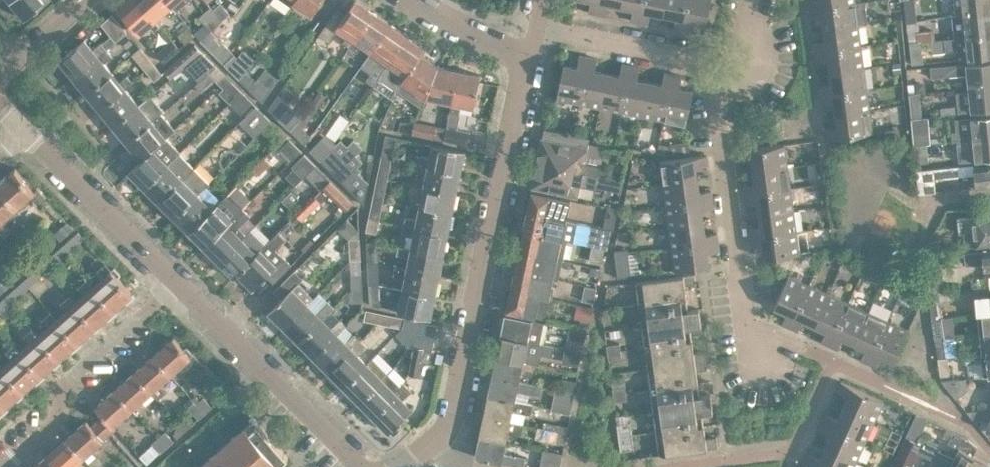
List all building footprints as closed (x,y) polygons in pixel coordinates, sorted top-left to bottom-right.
[(10,0),(24,17),(35,8),(36,9),(39,6),(38,5),(44,0),(10,0)] [(117,8),(139,33),(149,24),(153,29),(159,24),(155,19),(138,0),(122,0),(116,5),(118,7),(117,8)] [(155,19),(171,5),(166,0),(138,0),(155,19)] [(171,5),(175,10),(187,0),(166,0),(171,5)] [(234,11),(238,4),(232,0),(231,0),(227,6),(234,11)] [(293,2),(311,14),(320,0),(294,0),(293,2)] [(336,26),(337,27),(336,29),(345,36),(341,41),(348,46),(354,38),(372,11),(356,0),(354,0),(345,13),(336,26)] [(596,13),(599,0),(590,0),(587,11),(596,13)] [(596,13),(605,15),(607,3),(620,5),(621,0),(599,0),(596,13)] [(620,5),(632,8),(630,20),(639,21),(643,0),(621,0),(620,5)] [(662,14),(665,0),(643,0),(639,21),(647,23),(650,11),(662,14)] [(662,14),(674,16),(672,28),(681,30),(687,0),(665,0),(662,14)] [(681,30),(690,32),(692,20),(706,22),(710,0),(687,0),(681,30)] [(915,20),(916,20),(914,0),(904,0),(906,21),(915,20)] [(955,15),(962,14),(989,11),(989,0),(953,0),(955,15)] [(220,2),(212,9),(221,19),(229,12),(220,2)] [(809,17),(821,15),(823,28),(857,23),(854,2),(808,8),(809,17)] [(221,19),(212,9),(209,6),(197,17),(205,25),(205,24),(210,29),(221,19)] [(336,29),(337,27),(336,26),(345,13),(336,7),(319,33),(328,40),(336,29)] [(390,23),(372,11),(354,38),(348,46),(356,51),(361,44),(371,50),(390,23)] [(962,14),(955,15),(953,29),(953,37),(989,33),(989,11),(962,14)] [(127,31),(111,13),(98,24),(113,42),(127,31)] [(916,30),(915,20),(906,21),(908,42),(917,41),(916,30)] [(380,74),(388,62),(407,35),(390,23),(371,50),(361,64),(370,71),(366,78),(373,83),(378,77),(380,74)] [(813,42),(814,51),(860,44),(857,23),(823,28),(824,40),(813,42)] [(201,40),(211,30),(210,29),(205,24),(205,25),(195,33),(195,34),(201,40)] [(186,27),(176,36),(183,45),(193,36),(186,27)] [(917,41),(930,39),(929,29),(916,30),(917,41)] [(234,54),(211,30),(201,40),(224,63),(234,54)] [(125,33),(119,39),(125,47),(132,41),(125,33)] [(953,37),(943,38),(944,49),(965,47),(966,57),(989,55),(989,33),(953,37)] [(421,53),(425,47),(407,35),(388,62),(380,74),(378,77),(396,89),(405,74),(420,53),(421,53)] [(58,59),(72,76),(98,55),(107,48),(113,42),(108,36),(102,42),(101,40),(92,48),(84,38),(73,48),(72,47),(69,49),(70,50),(58,59)] [(180,48),(173,40),(163,49),(169,56),(180,48)] [(920,50),(919,42),(908,43),(911,63),(923,62),(921,50),(920,50)] [(170,77),(201,52),(194,44),(164,70),(170,77)] [(815,60),(827,58),(829,70),(863,66),(860,44),(814,51),(815,60)] [(154,63),(141,47),(131,55),(145,71),(154,63)] [(107,48),(98,55),(72,76),(86,92),(111,71),(104,62),(113,55),(107,48)] [(224,63),(239,79),(246,72),(255,58),(243,49),(238,56),(234,54),(224,63)] [(421,53),(420,53),(405,74),(396,89),(419,106),(424,96),(438,65),(421,53)] [(556,97),(578,102),(588,56),(579,54),(576,66),(563,63),(556,97)] [(578,102),(599,106),(606,72),(594,69),(596,58),(588,56),(578,102)] [(989,80),(989,60),(930,66),(931,77),(967,73),(968,82),(989,80)] [(900,61),(892,62),(893,71),(901,70),(900,61)] [(154,82),(163,74),(154,63),(145,71),(154,82)] [(619,74),(617,74),(606,72),(599,106),(621,110),(630,64),(621,63),(619,74)] [(639,66),(630,64),(621,110),(642,115),(649,80),(636,78),(639,66)] [(458,69),(438,65),(424,96),(452,102),(458,69)] [(194,85),(201,91),(214,78),(221,85),(228,78),(216,66),(209,73),(194,85)] [(818,85),(820,93),(866,87),(863,66),(829,70),(830,83),(818,85)] [(256,81),(246,72),(239,79),(262,102),(279,78),(265,68),(256,81)] [(480,74),(458,69),(452,102),(449,112),(458,113),(460,103),(473,106),(480,74)] [(119,81),(111,71),(86,92),(99,109),(125,88),(132,82),(126,75),(119,81)] [(663,71),(661,83),(649,80),(642,115),(663,119),(672,73),(663,71)] [(681,75),(672,73),(663,119),(685,123),(692,89),(679,86),(681,75)] [(217,89),(228,100),(239,89),(228,78),(221,85),(217,89)] [(989,108),(989,80),(968,82),(968,90),(955,91),(957,105),(941,106),(941,114),(989,108)] [(908,94),(924,92),(923,82),(907,84),(908,94)] [(866,87),(820,93),(821,102),(833,101),(834,113),(869,109),(866,87)] [(138,104),(125,88),(99,109),(113,125),(138,104)] [(228,100),(243,115),(254,104),(239,89),(228,100)] [(318,90),(299,117),(307,122),(325,95),(318,90)] [(277,94),(268,107),(289,129),(300,115),(277,94)] [(910,118),(920,117),(917,94),(908,94),(910,118)] [(126,141),(151,120),(138,104),(113,125),(126,141)] [(270,120),(254,104),(243,115),(238,119),(254,135),(263,127),(270,120)] [(872,131),(869,109),(834,113),(836,126),(824,127),(825,138),(872,131)] [(161,112),(151,120),(126,141),(141,159),(152,148),(153,149),(165,137),(174,129),(161,112)] [(989,136),(989,114),(957,117),(958,131),(952,131),(953,139),(956,139),(989,136)] [(303,143),(309,136),(302,129),(307,122),(299,117),(289,129),(303,143)] [(911,119),(914,146),(923,145),(919,118),(911,119)] [(270,120),(263,127),(278,142),(285,135),(270,120)] [(412,122),(399,120),(397,130),(410,133),(412,122)] [(433,137),(435,126),(412,122),(410,133),(433,137)] [(445,130),(444,139),(466,143),(467,134),(468,131),(456,129),(456,126),(446,124),(446,128),(445,130)] [(588,143),(589,137),(543,128),(537,161),(605,175),(607,167),(598,166),(602,145),(588,143)] [(393,151),(395,137),(384,135),(382,149),(393,151)] [(322,136),(310,149),(320,160),(333,147),(322,136)] [(956,139),(958,160),(974,159),(989,158),(989,136),(956,139)] [(144,186),(167,163),(179,151),(165,137),(153,149),(152,148),(141,159),(128,171),(144,186)] [(289,161),(300,150),(289,139),(278,151),(289,161)] [(362,149),(353,140),(347,147),(340,140),(333,147),(320,160),(364,204),(368,183),(358,173),(360,170),(357,167),(362,161),(356,155),(362,149)] [(658,143),(656,153),(659,153),(689,150),(688,141),(669,143),(669,145),(658,143)] [(737,149),(739,160),(751,158),(752,171),(787,166),(784,143),(737,149)] [(427,165),(459,172),(464,150),(432,144),(429,156),(414,153),(412,162),(427,165)] [(916,165),(928,163),(926,145),(923,145),(914,146),(916,165)] [(292,165),(303,176),(304,175),(314,164),(303,154),(292,165)] [(659,160),(662,183),(697,178),(695,165),(707,164),(706,154),(659,160)] [(264,157),(261,160),(266,165),(269,163),(264,157)] [(605,175),(537,161),(532,185),(579,194),(580,185),(594,188),(594,186),(620,192),(622,179),(620,179),(605,175)] [(175,172),(167,163),(144,186),(159,201),(182,178),(190,170),(184,163),(175,172)] [(376,177),(387,179),(390,165),(379,163),(376,177)] [(989,185),(989,163),(973,165),(973,163),(915,169),(918,192),(935,191),(934,178),(973,173),(974,187),(989,185)] [(314,164),(304,175),(319,191),(322,188),(330,180),(314,164)] [(411,183),(423,186),(455,192),(459,172),(427,165),(424,178),(413,176),(411,183)] [(742,185),(743,193),(790,187),(787,166),(752,171),(754,183),(742,185)] [(0,183),(0,228),(41,193),(19,167),(0,183)] [(190,170),(182,178),(159,201),(173,216),(197,193),(204,185),(208,181),(193,167),(190,170)] [(384,192),(387,179),(376,177),(373,190),(384,192)] [(662,183),(665,204),(712,198),(710,189),(699,190),(697,178),(662,183)] [(344,211),(352,203),(330,180),(322,188),(344,211)] [(204,185),(197,193),(173,216),(188,231),(212,208),(219,200),(204,185)] [(410,204),(419,206),(451,213),(455,192),(423,186),(420,198),(411,196),(410,204)] [(790,187),(743,193),(745,202),(756,201),(758,213),(793,209),(790,187)] [(531,190),(527,210),(566,218),(570,198),(531,190)] [(291,191),(282,199),(288,206),(297,198),(291,191)] [(313,195),(294,215),(300,220),(319,200),(313,195)] [(229,203),(223,196),(212,208),(188,231),(203,246),(227,223),(241,208),(232,200),(229,203)] [(701,208),(713,207),(712,198),(665,204),(668,225),(703,221),(701,208)] [(368,218),(378,220),(381,207),(370,205),(368,218)] [(402,224),(414,227),(447,233),(451,213),(419,206),(416,219),(404,216),(402,224)] [(613,228),(617,207),(607,206),(603,226),(608,227),(613,228)] [(248,216),(241,208),(227,223),(203,246),(218,261),(241,237),(244,235),(236,227),(248,216)] [(748,227),(749,236),(796,230),(793,209),(758,213),(760,226),(748,227)] [(562,237),(566,218),(527,210),(522,229),(562,237)] [(989,244),(989,213),(957,216),(958,232),(963,231),(965,246),(989,244)] [(375,233),(378,220),(368,218),(365,231),(375,233)] [(704,233),(703,221),(668,225),(671,247),(717,241),(716,232),(704,233)] [(590,223),(585,242),(607,247),(610,233),(608,227),(603,226),(590,223)] [(413,235),(410,247),(442,254),(447,233),(414,227),(402,224),(401,233),(413,235)] [(522,229),(518,249),(547,255),(561,258),(566,238),(562,237),(522,229)] [(796,230),(749,236),(750,245),(762,244),(764,257),(799,253),(796,230)] [(273,282),(291,264),(275,249),(285,239),(278,232),(268,242),(257,253),(237,272),(252,287),(262,277),(263,278),(266,275),(273,282)] [(233,276),(237,272),(257,253),(241,237),(218,261),(233,276)] [(940,238),(929,239),(923,250),(941,248),(940,238)] [(707,251),(719,249),(717,241),(671,247),(674,269),(709,265),(707,251)] [(346,251),(349,251),(350,259),(360,258),(359,244),(346,244),(346,251)] [(587,259),(600,262),(604,247),(591,244),(587,259)] [(438,275),(442,254),(410,247),(397,245),(395,254),(408,256),(406,268),(438,275)] [(627,248),(617,249),(613,250),(617,277),(631,275),(627,248)] [(367,263),(377,263),(376,249),(366,249),(367,263)] [(518,249),(514,269),(543,274),(557,277),(561,258),(547,255),(518,249)] [(989,269),(989,249),(968,251),(969,253),(964,254),(965,264),(982,262),(982,270),(989,269)] [(933,262),(931,251),(924,251),(925,263),(933,262)] [(842,262),(840,267),(847,271),(850,265),(842,262)] [(378,276),(377,263),(367,263),(368,277),(378,276)] [(597,276),(599,267),(590,265),(588,274),(597,276)] [(402,289),(434,295),(438,275),(406,268),(394,266),(392,274),(404,277),(402,289)] [(268,311),(284,326),(307,303),(291,288),(302,277),(294,269),(273,290),(280,297),(277,300),(278,301),(268,311)] [(543,275),(543,274),(514,269),(510,289),(539,295),(540,286),(553,288),(555,278),(543,275)] [(135,295),(115,271),(0,371),(0,412),(135,295)] [(361,287),(360,273),(350,273),(351,287),(361,287)] [(635,281),(638,303),(686,297),(684,284),(695,283),(694,273),(635,281)] [(789,326),(808,284),(788,274),(777,297),(773,306),(786,312),(781,323),(789,326)] [(926,278),(927,294),(941,293),(939,277),(926,278)] [(828,293),(808,284),(789,326),(797,330),(802,319),(814,324),(828,293)] [(581,299),(592,301),(595,287),(584,285),(581,299)] [(352,300),(362,300),(361,287),(351,287),(352,300)] [(430,316),(434,295),(402,289),(397,310),(430,316)] [(553,298),(539,295),(510,289),(506,310),(545,318),(547,307),(551,308),(553,298)] [(379,306),(378,291),(369,291),(369,305),(379,306)] [(828,344),(848,301),(828,293),(814,324),(825,329),(820,340),(828,344)] [(939,294),(929,295),(931,318),(932,318),(941,317),(942,317),(939,294)] [(975,295),(977,313),(989,312),(989,294),(975,295)] [(641,325),(699,317),(698,308),(687,309),(686,297),(638,303),(641,325)] [(867,310),(848,301),(828,344),(837,348),(841,337),(853,342),(867,310)] [(322,318),(307,303),(284,326),(298,341),(322,318)] [(580,324),(587,326),(592,305),(578,303),(575,317),(581,318),(580,324)] [(379,312),(366,309),(364,318),(377,321),(379,312)] [(868,362),(887,319),(867,310),(853,342),(864,347),(859,358),(868,362)] [(401,326),(403,317),(379,312),(377,321),(378,321),(401,326)] [(977,313),(979,333),(989,332),(989,312),(977,313)] [(501,333),(528,339),(539,342),(544,321),(505,313),(501,333)] [(401,326),(395,333),(407,345),(409,332),(434,337),(436,324),(403,317),(401,326)] [(701,326),(699,317),(641,325),(644,346),(692,340),(690,327),(701,326)] [(941,317),(932,318),(931,318),(934,337),(943,336),(941,317)] [(345,324),(339,319),(331,327),(322,318),(298,341),(313,356),(336,333),(345,324)] [(908,329),(887,319),(868,362),(876,366),(881,355),(893,360),(908,329)] [(569,326),(565,347),(581,350),(585,329),(569,326)] [(610,329),(610,336),(621,335),(620,328),(610,329)] [(431,350),(434,337),(409,332),(407,345),(414,346),(423,348),(431,350)] [(336,333),(313,356),(328,371),(351,348),(359,340),(353,334),(345,342),(336,333)] [(528,339),(501,333),(496,354),(523,360),(538,363),(540,353),(551,355),(553,344),(539,342),(528,339)] [(934,337),(938,358),(946,357),(943,336),(934,337)] [(183,348),(173,337),(153,354),(170,373),(192,354),(185,346),(183,348)] [(366,346),(359,340),(351,348),(328,371),(343,386),(366,363),(357,354),(366,346)] [(704,351),(693,352),(692,340),(644,346),(647,367),(705,360),(704,351)] [(619,342),(617,343),(605,344),(606,351),(620,349),(619,342)] [(989,353),(989,343),(981,344),(982,354),(989,353)] [(414,346),(411,359),(421,361),(428,362),(431,350),(423,348),(414,346)] [(563,358),(569,359),(567,369),(576,371),(581,350),(565,347),(563,358)] [(621,356),(620,349),(606,351),(607,358),(621,356)] [(429,360),(437,362),(438,353),(431,351),(429,360)] [(982,354),(974,355),(975,362),(982,361),(984,376),(989,375),(989,353),(982,354)] [(153,354),(134,372),(150,390),(157,398),(166,389),(160,382),(170,373),(153,354)] [(492,374),(519,380),(523,360),(496,354),(492,374)] [(371,357),(366,363),(343,386),(358,401),(381,377),(386,372),(371,357)] [(947,357),(946,357),(938,358),(941,376),(950,374),(947,357)] [(417,376),(421,361),(411,359),(408,374),(417,376)] [(647,367),(650,389),(697,382),(696,370),(706,369),(705,360),(647,367)] [(134,372),(115,389),(131,407),(136,413),(145,404),(141,399),(150,390),(134,372)] [(358,401),(373,415),(396,392),(400,386),(386,372),(381,377),(358,401)] [(492,374),(488,394),(515,400),(525,402),(527,393),(539,395),(541,385),(519,380),(492,374)] [(572,391),(575,379),(563,377),(561,389),(572,391)] [(956,398),(967,389),(966,377),(941,380),(956,398)] [(847,394),(842,406),(873,420),(883,399),(840,380),(836,389),(847,394)] [(402,419),(401,418),(411,408),(402,398),(411,390),(403,382),(400,386),(396,392),(373,415),(388,431),(389,430),(393,433),(402,424),(399,421),(402,419)] [(699,395),(697,382),(650,389),(653,410),(711,402),(710,393),(699,395)] [(625,385),(617,386),(611,387),(612,394),(626,392),(625,385)] [(112,425),(131,407),(115,389),(95,406),(112,425)] [(558,390),(553,410),(554,410),(568,413),(569,413),(574,394),(558,390)] [(627,399),(626,392),(612,394),(613,401),(627,399)] [(488,394),(483,414),(510,420),(512,411),(530,414),(532,403),(525,402),(515,400),(488,394)] [(202,397),(196,403),(204,413),(210,407),(202,397)] [(653,410),(656,432),(703,425),(701,413),(712,411),(711,402),(653,410)] [(196,403),(189,409),(197,418),(204,413),(196,403)] [(822,421),(864,440),(873,420),(842,406),(837,417),(826,412),(822,421)] [(989,408),(966,410),(976,422),(980,418),(985,418),(989,420),(986,427),(989,429),(989,408)] [(184,430),(193,421),(186,413),(177,421),(184,430)] [(510,420),(483,414),(479,434),(506,440),(508,429),(510,429),(510,431),(519,433),(521,422),(510,420)] [(915,414),(902,444),(906,446),(910,438),(916,441),(917,440),(919,434),(926,419),(915,414)] [(90,425),(86,420),(66,437),(83,456),(110,431),(98,418),(90,425)] [(272,464),(275,466),(287,455),(256,420),(237,437),(233,433),(230,436),(234,440),(203,466),(268,466),(272,464)] [(177,421),(168,430),(175,438),(184,430),(177,421)] [(616,423),(618,437),(631,435),(630,421),(616,423)] [(829,434),(824,445),(856,460),(864,440),(822,421),(818,429),(829,434)] [(537,425),(535,437),(555,441),(557,429),(537,425)] [(717,446),(715,436),(705,438),(703,425),(656,432),(659,454),(717,446)] [(946,428),(942,436),(949,439),(953,431),(946,428)] [(906,446),(916,451),(932,459),(937,461),(949,466),(986,466),(988,462),(971,454),(975,446),(968,438),(953,431),(949,439),(948,442),(959,447),(954,457),(938,450),(938,448),(938,445),(937,443),(936,442),(919,434),(916,441),(910,438),(906,446)] [(164,432),(157,438),(165,447),(172,441),(164,432)] [(478,457),(523,466),(525,456),(515,453),(515,454),(504,452),(506,440),(479,434),(475,453),(478,457)] [(633,449),(631,435),(618,437),(620,450),(633,449)] [(47,454),(58,466),(73,466),(72,466),(83,456),(66,437),(47,454)] [(157,438),(150,444),(158,453),(165,447),(157,438)] [(808,452),(804,460),(819,466),(852,466),(856,460),(824,445),(819,457),(808,452)] [(539,466),(559,466),(562,452),(543,448),(539,466)] [(892,466),(895,466),(909,466),(911,463),(908,456),(899,452),(892,466)] [(33,466),(58,466),(47,454),(33,466)] [(937,461),(932,459),(928,466),(949,466),(937,461)]
